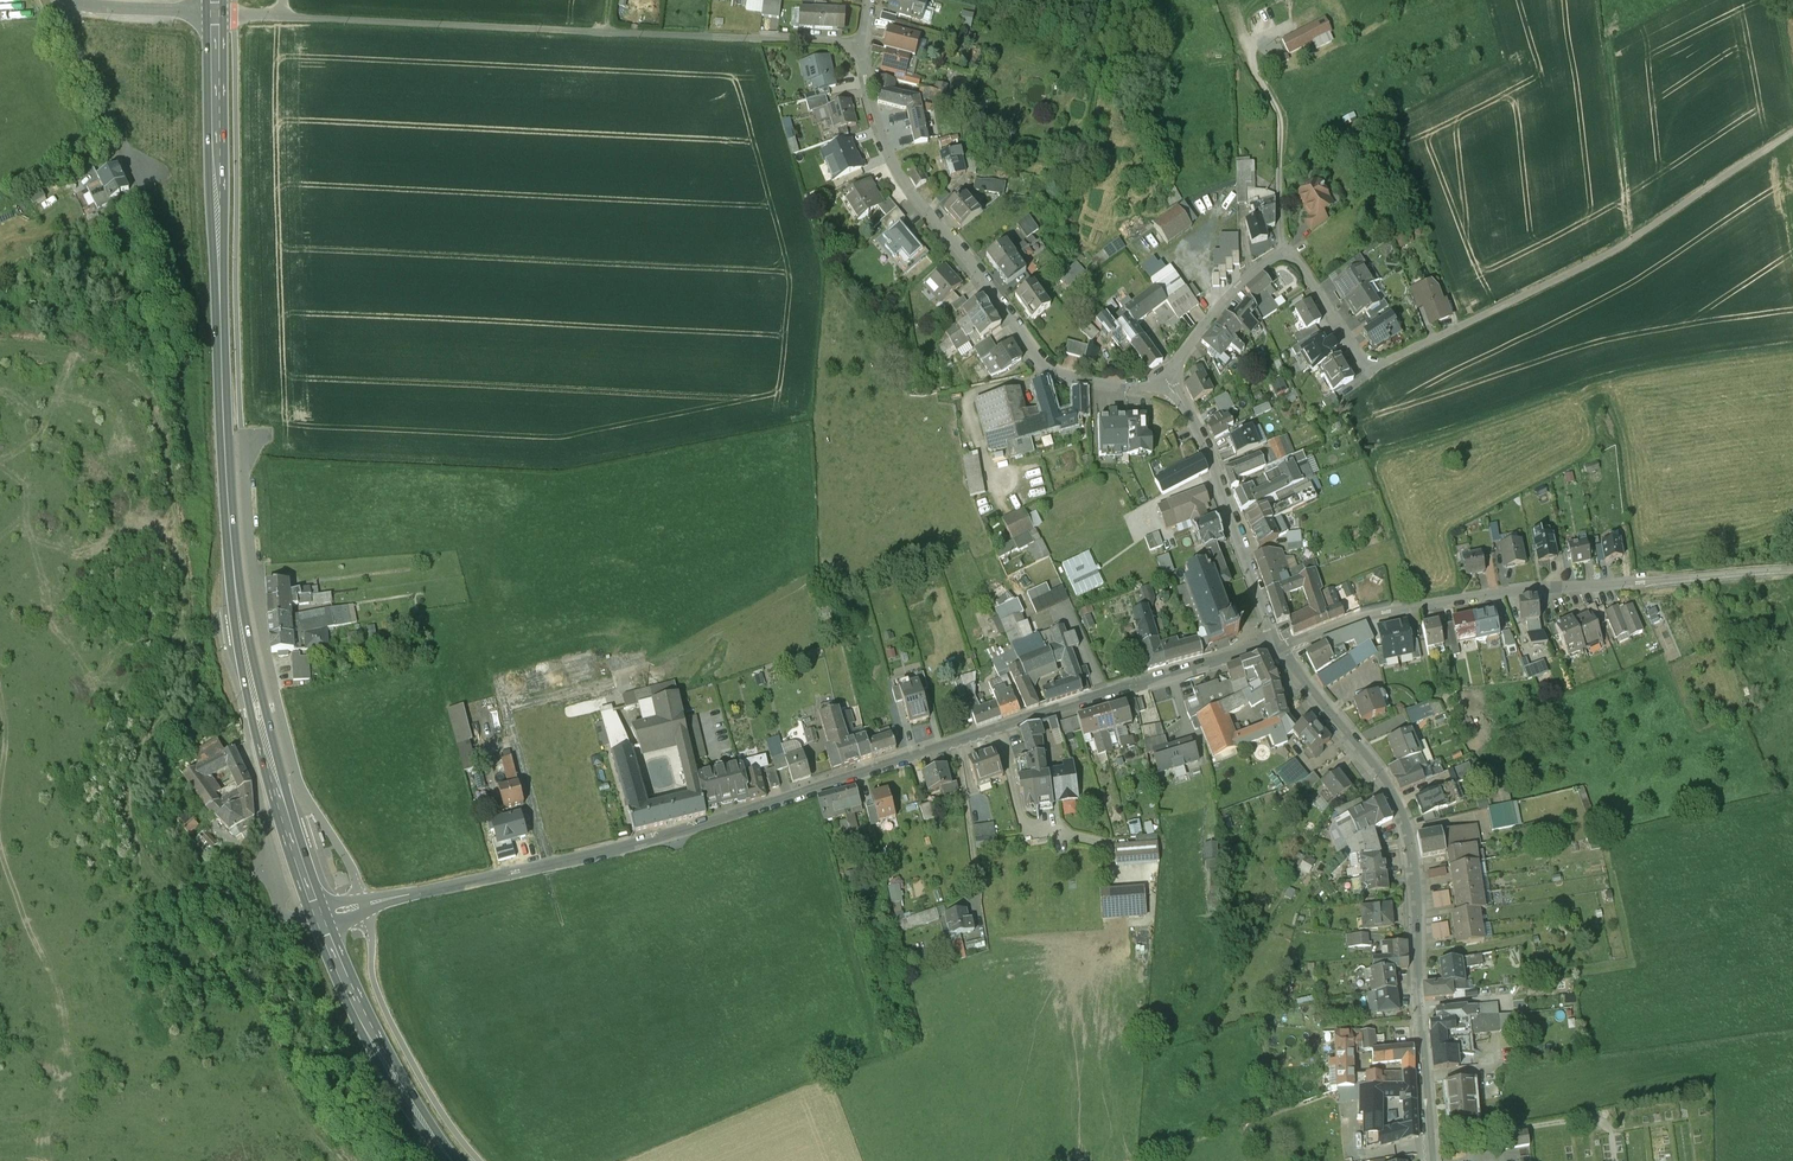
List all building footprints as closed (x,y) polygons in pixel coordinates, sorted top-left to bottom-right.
[(748,13),(784,14),(784,0),(749,0),(748,13)] [(887,7),(897,10),(896,13),(909,17),(910,13),(922,16),(926,0),(889,0),(887,7)] [(838,11),(802,9),(801,27),(837,29),(838,11)] [(975,27),(979,12),(966,9),(963,24),(975,27)] [(896,17),(881,12),(879,20),(894,24),(896,17)] [(1325,16),(1282,37),(1288,51),(1331,30),(1325,16)] [(920,38),(889,29),(883,49),(887,50),(910,56),(915,57),(920,38)] [(910,56),(887,50),(883,70),(898,74),(902,75),(902,74),(904,66),(907,67),(910,56)] [(1286,53),(1275,58),(1277,63),(1288,58),(1286,53)] [(828,56),(800,63),(803,74),(810,72),(815,91),(829,88),(836,86),(828,56)] [(919,79),(902,74),(902,75),(898,74),(896,80),(917,86),(919,79)] [(829,88),(815,91),(816,98),(826,96),(831,95),(829,88)] [(919,98),(902,95),(880,89),(878,102),(902,109),(907,110),(908,113),(921,110),(919,98)] [(816,98),(807,101),(809,112),(817,110),(829,107),(826,96),(816,98)] [(850,101),(829,107),(817,110),(823,134),(831,132),(846,128),(856,125),(850,101)] [(921,110),(908,113),(914,144),(928,141),(921,110)] [(789,139),(797,137),(792,117),(785,119),(789,139)] [(969,123),(962,122),(961,130),(969,131),(969,123)] [(846,128),(831,132),(834,140),(848,135),(846,128)] [(848,135),(834,140),(837,147),(848,143),(851,141),(849,135),(848,135)] [(950,137),(939,140),(941,148),(952,144),(951,141),(950,138),(950,137)] [(952,144),(941,148),(943,154),(954,151),(960,150),(957,140),(951,141),(952,144)] [(837,147),(822,154),(826,163),(830,161),(837,177),(833,179),(833,180),(848,174),(863,168),(857,154),(853,155),(848,143),(837,147)] [(943,154),(938,156),(939,159),(942,158),(943,162),(944,162),(946,168),(944,169),(945,173),(947,172),(949,177),(960,173),(959,166),(957,159),(954,151),(943,154)] [(916,163),(904,169),(917,188),(927,181),(916,163)] [(117,166),(98,175),(102,185),(105,190),(124,180),(117,166)] [(863,168),(848,174),(851,182),(865,175),(863,168)] [(976,175),(975,190),(1006,194),(1008,179),(976,175)] [(942,176),(934,179),(939,193),(947,187),(943,179),(942,176)] [(870,180),(848,194),(851,198),(846,201),(858,221),(868,214),(867,213),(877,207),(880,205),(871,190),(875,188),(870,180)] [(1316,182),(1294,196),(1299,204),(1301,205),(1302,206),(1310,218),(1320,212),(1321,213),(1329,207),(1319,193),(1322,191),(1316,182)] [(1245,183),(1236,184),(1236,205),(1246,204),(1245,183)] [(105,190),(102,185),(92,190),(91,188),(70,198),(74,208),(86,202),(85,200),(105,190)] [(951,195),(940,204),(945,210),(956,201),(951,195)] [(957,202),(956,201),(945,210),(949,215),(949,214),(962,229),(979,215),(971,205),(972,204),(965,196),(957,202)] [(888,198),(880,205),(877,207),(886,217),(897,208),(888,198)] [(1273,199),(1252,206),(1255,220),(1246,223),(1251,244),(1267,239),(1264,230),(1273,227),(1273,199)] [(905,218),(897,208),(886,217),(885,218),(892,227),(898,222),(899,223),(905,218)] [(1176,209),(1154,227),(1168,246),(1192,228),(1176,209)] [(1320,212),(1310,218),(1304,222),(1310,230),(1325,220),(1321,213),(1320,212)] [(1029,216),(1018,224),(1027,237),(1038,229),(1029,216)] [(892,227),(880,237),(888,246),(885,249),(905,273),(926,255),(916,243),(916,242),(917,240),(916,239),(916,238),(915,237),(914,237),(912,237),(911,238),(899,223),(898,222),(892,227)] [(1032,236),(1012,251),(1016,257),(1022,252),(1036,242),(1032,236)] [(1092,257),(1097,265),(1127,247),(1122,238),(1092,257)] [(1005,243),(987,256),(997,271),(1016,257),(1012,251),(1005,243)] [(1016,257),(997,271),(1007,284),(1026,271),(1019,261),(1025,256),(1022,252),(1016,257)] [(1358,256),(1336,272),(1341,278),(1360,265),(1361,266),(1364,264),(1358,256)] [(1082,274),(1075,265),(1066,272),(1074,281),(1082,274)] [(1341,278),(1333,283),(1345,301),(1366,287),(1372,283),(1361,266),(1360,265),(1341,278)] [(944,266),(937,273),(938,274),(926,286),(941,303),(942,303),(953,293),(961,285),(944,266)] [(1175,274),(1144,297),(1142,294),(1139,297),(1140,299),(1135,303),(1146,318),(1166,304),(1177,295),(1179,294),(1186,289),(1175,274)] [(1263,277),(1245,291),(1249,299),(1251,303),(1257,298),(1271,286),(1263,277)] [(1435,289),(1428,283),(1416,288),(1419,294),(1423,306),(1430,323),(1449,315),(1444,301),(1440,303),(1435,289)] [(1034,284),(1016,296),(1033,319),(1051,307),(1034,284)] [(1078,285),(1072,291),(1076,296),(1083,290),(1078,285)] [(1366,287),(1345,301),(1345,302),(1346,302),(1350,307),(1349,308),(1354,317),(1364,311),(1365,313),(1378,305),(1377,304),(1366,287)] [(1416,288),(1410,290),(1412,297),(1419,294),(1416,288)] [(953,293),(942,303),(941,303),(940,304),(945,309),(953,304),(960,300),(953,293)] [(1419,294),(1412,297),(1416,308),(1423,306),(1419,294)] [(1177,295),(1166,304),(1166,305),(1171,312),(1183,303),(1180,299),(1177,295)] [(960,300),(953,304),(957,311),(968,303),(964,297),(960,300)] [(983,298),(964,311),(962,312),(965,317),(967,316),(969,319),(959,326),(960,326),(963,331),(992,312),(983,298)] [(1261,306),(1257,298),(1251,303),(1258,318),(1264,316),(1266,314),(1261,305),(1261,306)] [(1249,299),(1235,315),(1240,319),(1235,324),(1234,325),(1241,331),(1248,337),(1260,322),(1251,303),(1249,299)] [(1378,305),(1365,313),(1369,319),(1376,315),(1387,308),(1383,300),(1377,304),(1378,305)] [(1311,301),(1294,311),(1304,327),(1315,321),(1321,317),(1311,301)] [(1135,303),(1110,322),(1116,330),(1129,319),(1135,326),(1146,318),(1135,303)] [(1166,305),(1155,314),(1159,320),(1157,322),(1162,328),(1164,327),(1176,319),(1171,312),(1166,305)] [(992,312),(963,331),(968,338),(973,335),(972,333),(976,329),(982,339),(1001,327),(992,312)] [(1367,329),(1361,333),(1371,348),(1375,349),(1387,341),(1386,338),(1387,337),(1387,336),(1397,329),(1396,329),(1397,328),(1389,315),(1379,321),(1367,329)] [(1369,319),(1364,323),(1367,329),(1379,321),(1376,315),(1369,319)] [(1129,319),(1116,330),(1110,322),(1106,317),(1095,325),(1109,343),(1112,341),(1123,354),(1131,347),(1144,339),(1135,326),(1129,319)] [(1226,317),(1214,329),(1232,345),(1230,348),(1240,356),(1245,351),(1239,347),(1233,339),(1241,331),(1234,325),(1235,324),(1226,317)] [(1085,320),(1077,326),(1084,335),(1091,342),(1099,335),(1085,320)] [(1304,327),(1293,334),(1299,343),(1321,330),(1315,321),(1304,327)] [(959,325),(943,335),(945,338),(948,337),(950,340),(963,331),(960,326),(959,326),(959,325)] [(1232,345),(1214,329),(1207,338),(1207,339),(1202,344),(1211,352),(1208,355),(1215,361),(1212,364),(1219,377),(1230,364),(1222,357),(1230,348),(1232,345)] [(963,331),(950,340),(952,344),(950,346),(952,348),(968,338),(963,331)] [(1309,338),(1292,349),(1296,356),(1301,352),(1313,344),(1309,338)] [(1162,363),(1144,339),(1131,347),(1149,371),(1162,363)] [(1313,344),(1301,352),(1313,373),(1316,371),(1316,370),(1319,369),(1334,359),(1330,353),(1335,350),(1331,342),(1326,345),(1322,339),(1313,344)] [(1088,347),(1068,341),(1065,354),(1085,359),(1088,347)] [(1011,343),(982,360),(991,376),(1002,372),(1022,360),(1011,343)] [(1334,359),(1319,369),(1333,393),(1341,388),(1342,388),(1342,387),(1353,380),(1339,356),(1334,359)] [(1203,360),(1197,364),(1200,371),(1203,375),(1209,372),(1203,360)] [(1203,375),(1200,371),(1190,376),(1194,383),(1186,387),(1194,403),(1212,393),(1203,375)] [(1046,381),(1035,384),(1043,413),(1054,410),(1046,381)] [(1016,390),(993,396),(996,404),(1001,423),(1003,431),(1025,425),(1022,412),(1016,390)] [(1075,410),(1057,415),(1061,428),(1059,428),(1060,431),(1076,426),(1083,425),(1083,416),(1086,416),(1085,391),(1074,391),(1075,410)] [(1226,394),(1214,400),(1220,412),(1232,405),(1226,394)] [(1335,395),(1322,402),(1326,408),(1338,401),(1335,395)] [(996,404),(978,409),(983,428),(1001,423),(996,404)] [(1038,408),(1022,412),(1025,425),(1042,420),(1038,408)] [(1054,410),(1043,413),(1045,419),(1048,431),(1059,428),(1061,428),(1057,415),(1055,410),(1054,410)] [(1128,455),(1127,417),(1116,418),(1116,413),(1109,414),(1109,418),(1097,419),(1099,456),(1107,456),(1106,453),(1121,453),(1121,455),(1128,455)] [(1228,417),(1223,420),(1220,415),(1210,421),(1212,425),(1207,428),(1214,440),(1228,433),(1227,430),(1233,427),(1228,417)] [(1145,417),(1127,417),(1128,455),(1151,454),(1151,439),(1147,435),(1145,435),(1145,417)] [(1025,425),(1003,431),(1007,444),(1031,437),(1048,431),(1045,419),(1025,425)] [(1251,429),(1243,432),(1229,439),(1236,456),(1258,447),(1251,429)] [(1171,434),(1164,438),(1170,450),(1171,450),(1177,447),(1171,434)] [(1289,435),(1270,441),(1275,456),(1294,451),(1289,435)] [(1031,437),(1007,444),(1011,458),(1035,451),(1031,437)] [(1170,450),(1158,456),(1161,463),(1164,462),(1163,460),(1166,458),(1166,459),(1173,456),(1171,450),(1170,450)] [(975,453),(966,455),(969,474),(978,472),(975,453)] [(1261,455),(1224,470),(1231,488),(1239,485),(1236,479),(1265,467),(1261,455)] [(1272,457),(1266,459),(1268,466),(1274,463),(1272,457)] [(1200,458),(1172,473),(1179,486),(1207,471),(1200,458)] [(1290,460),(1276,467),(1277,469),(1282,480),(1297,476),(1294,469),(1290,460)] [(1277,469),(1265,474),(1270,485),(1279,481),(1282,480),(1277,469)] [(1172,473),(1155,482),(1162,495),(1179,486),(1172,473)] [(1297,476),(1282,480),(1279,481),(1283,491),(1300,482),(1299,480),(1297,476)] [(1252,486),(1233,494),(1241,511),(1283,491),(1279,481),(1270,485),(1255,492),(1252,486)] [(1162,495),(1155,482),(1148,486),(1155,498),(1162,495)] [(1205,489),(1167,503),(1168,504),(1157,508),(1166,531),(1191,521),(1193,526),(1209,520),(1204,506),(1210,504),(1205,489)] [(1308,492),(1268,511),(1272,519),(1316,498),(1312,490),(1308,492)] [(1266,505),(1244,516),(1251,530),(1270,521),(1272,519),(1268,511),(1266,505)] [(1024,509),(1003,519),(1014,541),(1034,530),(1024,509)] [(1209,520),(1193,526),(1197,537),(1195,538),(1198,546),(1203,544),(1205,549),(1216,545),(1226,542),(1221,529),(1220,530),(1216,517),(1209,520)] [(1270,521),(1251,530),(1259,546),(1278,537),(1270,521)] [(1552,531),(1542,533),(1541,528),(1533,530),(1534,535),(1538,558),(1557,555),(1552,531)] [(1290,549),(1305,548),(1304,529),(1289,530),(1290,549)] [(1158,534),(1145,538),(1150,552),(1163,547),(1158,534)] [(1619,537),(1603,540),(1606,558),(1622,555),(1619,537)] [(1579,540),(1569,542),(1573,562),(1591,558),(1587,538),(1579,540)] [(1520,539),(1500,542),(1505,565),(1525,561),(1520,539)] [(1214,560),(1185,571),(1188,579),(1184,580),(1186,586),(1177,589),(1184,608),(1190,606),(1200,632),(1199,633),(1199,635),(1198,636),(1199,637),(1197,638),(1198,641),(1200,648),(1217,642),(1218,643),(1228,639),(1228,638),(1236,635),(1237,635),(1237,633),(1236,633),(1235,631),(1239,629),(1238,625),(1234,626),(1219,587),(1230,583),(1216,545),(1205,549),(1207,553),(1211,551),(1214,560)] [(1267,551),(1254,556),(1267,591),(1278,585),(1280,585),(1277,577),(1276,574),(1273,566),(1267,551)] [(1280,551),(1267,551),(1273,566),(1284,562),(1283,558),(1282,556),(1280,551)] [(1089,552),(1062,564),(1077,596),(1103,585),(1089,552)] [(1481,552),(1462,555),(1466,574),(1484,570),(1481,552)] [(1171,553),(1159,557),(1163,570),(1175,567),(1171,553)] [(1284,562),(1273,566),(1276,574),(1287,570),(1284,562)] [(1298,569),(1286,574),(1277,577),(1280,585),(1299,576),(1300,576),(1299,573),(1298,569)] [(1300,576),(1299,576),(1303,588),(1312,616),(1325,614),(1318,593),(1322,590),(1314,569),(1300,576)] [(1280,585),(1278,585),(1281,595),(1285,594),(1303,588),(1299,576),(1280,585)] [(274,583),(266,584),(268,602),(290,600),(289,593),(288,582),(280,583),(274,583)] [(1344,584),(1332,589),(1335,596),(1337,595),(1347,590),(1344,584)] [(1278,585),(1267,591),(1277,623),(1289,619),(1283,599),(1281,595),(1278,585)] [(1063,586),(1031,601),(1036,614),(1069,599),(1063,586)] [(313,589),(296,590),(296,592),(289,593),(290,600),(311,597),(311,592),(313,592),(313,589)] [(1332,589),(1322,593),(1329,612),(1340,607),(1336,599),(1335,596),(1332,589)] [(1358,596),(1349,598),(1351,606),(1360,604),(1358,596)] [(311,597),(290,600),(290,607),(315,604),(315,601),(312,601),(311,597)] [(1536,597),(1518,599),(1521,621),(1527,621),(1538,619),(1536,597)] [(1016,599),(995,608),(1000,621),(1011,616),(1022,612),(1016,599)] [(290,600),(268,602),(269,619),(291,617),(290,607),(290,600)] [(1162,602),(1146,607),(1152,626),(1167,622),(1162,602)] [(1596,606),(1595,602),(1587,605),(1589,610),(1590,609),(1595,621),(1601,619),(1596,606)] [(1604,603),(1596,606),(1601,619),(1608,616),(1605,610),(1606,609),(1604,603)] [(1620,608),(1618,604),(1606,609),(1605,610),(1608,616),(1616,636),(1628,631),(1630,635),(1643,630),(1632,603),(1620,608)] [(1146,607),(1133,611),(1141,635),(1138,636),(1140,645),(1157,640),(1152,626),(1146,607)] [(1325,614),(1327,622),(1343,616),(1340,607),(1329,612),(1325,614)] [(1595,621),(1590,609),(1589,610),(1572,616),(1585,647),(1602,640),(1595,621)] [(1494,610),(1471,615),(1475,637),(1476,640),(1499,636),(1494,610)] [(1312,616),(1310,616),(1315,627),(1327,622),(1325,614),(1312,616)] [(1471,615),(1452,618),(1453,626),(1456,640),(1475,637),(1471,615)] [(1022,642),(1011,616),(1000,621),(1011,646),(1022,642)] [(1310,616),(1290,627),(1294,636),(1315,627),(1310,616)] [(1572,616),(1555,623),(1559,632),(1567,652),(1574,649),(1578,650),(1585,647),(1572,616)] [(291,617),(269,619),(269,627),(292,625),(291,617)] [(327,618),(292,625),(293,636),(304,634),(313,632),(326,629),(329,628),(327,618)] [(1538,619),(1527,621),(1528,632),(1540,631),(1538,619)] [(1555,623),(1553,619),(1546,622),(1550,630),(1552,635),(1559,632),(1555,623)] [(1438,621),(1422,624),(1427,648),(1443,644),(1440,626),(1438,621)] [(1167,622),(1152,626),(1157,640),(1161,651),(1178,646),(1176,637),(1172,638),(1167,622)] [(1365,622),(1321,639),(1322,645),(1306,653),(1316,673),(1335,660),(1332,654),(1339,651),(1336,644),(1369,630),(1365,622)] [(1406,623),(1405,622),(1402,622),(1401,622),(1392,624),(1398,656),(1405,654),(1407,653),(1411,652),(1412,652),(1410,642),(1406,623)] [(1392,624),(1383,625),(1382,627),(1380,627),(1378,629),(1382,647),(1384,658),(1385,657),(1390,656),(1391,657),(1398,656),(1392,624)] [(292,625),(269,627),(270,638),(293,636),(292,625)] [(1447,627),(1446,625),(1440,626),(1443,644),(1443,647),(1451,646),(1450,645),(1447,627)] [(1453,626),(1447,627),(1450,645),(1457,644),(1456,640),(1453,626)] [(1081,679),(1062,628),(1051,632),(1056,647),(1061,662),(1069,682),(1077,679),(1078,680),(1081,679)] [(326,629),(313,632),(314,642),(327,641),(326,629)] [(1510,630),(1502,631),(1505,646),(1515,644),(1510,630)] [(1550,630),(1543,632),(1547,642),(1554,641),(1552,635),(1550,630)] [(1528,632),(1527,633),(1531,644),(1534,644),(1547,642),(1543,632),(1543,631),(1540,631),(1528,632)] [(313,632),(304,634),(306,650),(328,648),(327,641),(314,642),(313,632)] [(304,634),(293,636),(294,651),(306,650),(304,634)] [(293,636),(270,638),(271,653),(278,653),(288,652),(294,651),(293,636)] [(1022,642),(1011,646),(1018,661),(1045,651),(1038,636),(1022,642)] [(1140,645),(1139,645),(1148,670),(1165,665),(1161,651),(1157,640),(1140,645)] [(1417,640),(1410,642),(1412,652),(1411,652),(1413,659),(1421,658),(1417,640)] [(1178,646),(1161,651),(1165,665),(1202,654),(1200,648),(1198,641),(1178,646)] [(1368,642),(1348,655),(1349,656),(1316,677),(1324,688),(1358,667),(1356,665),(1375,653),(1373,649),(1368,642)] [(1045,651),(1018,661),(1021,670),(1025,679),(1033,675),(1061,662),(1056,647),(1045,651)] [(1382,647),(1373,649),(1376,653),(1379,666),(1387,665),(1385,657),(1384,658),(1382,647)] [(1235,698),(1248,691),(1250,698),(1262,692),(1279,684),(1265,655),(1226,667),(1231,685),(1235,698)] [(1536,661),(1529,664),(1534,676),(1541,673),(1536,661)] [(1021,670),(1013,673),(1014,676),(1017,682),(1025,679),(1021,670)] [(923,673),(916,675),(918,681),(921,691),(928,689),(923,673)] [(970,673),(964,675),(967,684),(973,682),(970,673)] [(1033,675),(1025,679),(1029,687),(1036,684),(1033,675)] [(1017,682),(1015,683),(1027,710),(1038,706),(1029,687),(1025,679),(1017,682)] [(1069,682),(1042,691),(1046,704),(1082,692),(1078,680),(1077,679),(1069,682)] [(918,681),(899,687),(903,701),(910,723),(929,718),(921,691),(918,681)] [(1279,684),(1262,692),(1264,698),(1281,694),(1279,684)] [(1231,685),(1212,691),(1215,700),(1194,710),(1197,716),(1220,705),(1235,698),(1231,685)] [(1769,686),(1760,690),(1762,693),(1758,695),(1762,702),(1774,696),(1769,686)] [(899,687),(892,689),(896,703),(903,701),(899,687)] [(1191,688),(1185,690),(1191,703),(1197,700),(1191,688)] [(1004,689),(995,692),(996,695),(994,696),(996,702),(997,705),(1014,699),(1010,691),(1006,692),(1004,689)] [(1382,690),(1353,701),(1361,721),(1385,711),(1381,703),(1385,701),(1387,697),(1385,691),(1382,690)] [(1235,698),(1220,705),(1226,717),(1243,708),(1252,701),(1250,698),(1248,691),(1235,698)] [(1281,694),(1264,698),(1266,705),(1265,710),(1268,722),(1274,720),(1287,716),(1281,694)] [(678,695),(653,702),(657,718),(658,722),(663,744),(676,741),(688,737),(684,719),(678,695)] [(1141,698),(1135,700),(1138,712),(1145,710),(1141,698)] [(1014,699),(997,705),(1002,719),(1020,712),(1014,699)] [(997,705),(996,702),(980,708),(975,700),(973,701),(970,702),(972,707),(970,707),(977,727),(1002,719),(997,705)] [(1135,700),(1128,702),(1132,716),(1139,714),(1138,712),(1135,700)] [(1427,702),(1403,711),(1409,726),(1433,716),(1427,702)] [(1125,703),(1109,707),(1115,728),(1131,724),(1125,703)] [(1220,705),(1197,716),(1214,758),(1239,748),(1234,736),(1226,717),(1220,705)] [(463,706),(448,710),(465,772),(478,769),(470,742),(473,741),(463,706)] [(1109,707),(1093,712),(1099,733),(1105,731),(1115,728),(1109,707)] [(842,718),(839,710),(820,715),(830,749),(835,747),(849,742),(848,737),(842,718)] [(1729,710),(1722,713),(1724,718),(1731,715),(1729,710)] [(1093,712),(1077,716),(1083,737),(1093,734),(1099,733),(1093,712)] [(612,713),(601,716),(603,723),(614,720),(612,713)] [(697,716),(684,719),(688,737),(694,761),(706,758),(697,716)] [(852,716),(842,718),(848,737),(854,734),(851,724),(854,723),(852,716)] [(1287,716),(1274,720),(1279,733),(1270,737),(1274,746),(1287,740),(1285,736),(1293,732),(1292,731),(1295,729),(1294,729),(1289,722),(1287,716)] [(1330,738),(1314,720),(1310,716),(1306,720),(1305,719),(1294,729),(1295,729),(1292,731),(1293,732),(1313,756),(1314,755),(1315,757),(1320,753),(1321,751),(1320,749),(1330,740),(1330,739),(1330,738)] [(1063,740),(1056,718),(1048,721),(1056,743),(1063,740)] [(1268,722),(1260,725),(1261,726),(1234,736),(1239,748),(1270,737),(1279,733),(1274,720),(1268,722)] [(655,722),(632,729),(640,750),(663,744),(658,722),(655,722)] [(1039,723),(1020,729),(1025,745),(1029,757),(1043,753),(1038,739),(1042,738),(1043,734),(1039,723)] [(1160,724),(1141,727),(1144,740),(1164,737),(1160,724)] [(817,728),(806,728),(807,742),(818,742),(817,728)] [(889,729),(879,732),(881,740),(891,736),(889,729)] [(867,730),(863,732),(865,737),(868,744),(874,742),(870,730),(867,730)] [(1410,730),(1386,739),(1397,765),(1414,759),(1420,756),(1410,730)] [(1108,735),(1105,731),(1099,733),(1105,753),(1112,751),(1108,735)] [(1099,733),(1093,734),(1093,739),(1098,755),(1105,753),(1099,733)] [(625,735),(608,739),(612,754),(632,750),(625,735)] [(874,742),(868,744),(872,757),(896,749),(891,736),(881,740),(874,742)] [(1132,736),(1119,740),(1121,748),(1135,744),(1133,739),(1132,736)] [(688,737),(676,741),(687,786),(690,785),(699,783),(697,775),(694,761),(688,737)] [(865,737),(849,742),(856,763),(872,757),(868,744),(865,737)] [(1144,740),(1143,740),(1146,755),(1153,753),(1152,752),(1167,747),(1164,737),(1144,740)] [(1167,747),(1152,752),(1153,753),(1155,760),(1154,760),(1158,774),(1172,769),(1173,771),(1183,767),(1183,766),(1198,761),(1194,748),(1193,748),(1190,740),(1167,747)] [(849,742),(835,747),(842,767),(856,763),(849,742)] [(1029,757),(1025,745),(1012,749),(1016,762),(1018,761),(1020,778),(1018,778),(1020,795),(1022,794),(1024,810),(1035,808),(1031,775),(1044,773),(1043,753),(1029,757)] [(632,750),(612,754),(615,763),(634,759),(632,750)] [(235,751),(197,771),(204,782),(229,769),(240,763),(235,751)] [(1003,777),(994,752),(969,760),(974,774),(972,774),(976,787),(1003,777)] [(803,754),(786,760),(794,783),(811,777),(803,754)] [(784,756),(772,760),(777,778),(789,775),(784,756)] [(1420,756),(1414,759),(1418,769),(1425,767),(1420,756)] [(765,757),(742,763),(745,774),(759,771),(759,767),(768,765),(765,757)] [(511,758),(503,760),(509,781),(513,786),(518,784),(511,758)] [(648,806),(634,759),(615,763),(628,811),(648,806)] [(1308,776),(1294,759),(1275,770),(1288,786),(1299,781),(1303,780),(1308,776)] [(1397,765),(1388,768),(1399,791),(1423,782),(1418,769),(1414,759),(1397,765)] [(1436,761),(1425,767),(1427,771),(1438,765),(1436,761)] [(1072,762),(1063,763),(1064,771),(1044,773),(1031,775),(1035,808),(1035,811),(1052,809),(1051,801),(1058,800),(1059,802),(1077,800),(1072,762)] [(240,763),(229,769),(232,777),(244,771),(240,763)] [(733,769),(716,773),(715,771),(697,775),(699,783),(701,793),(705,811),(710,810),(709,807),(745,799),(746,801),(750,800),(746,790),(749,789),(747,783),(745,774),(743,766),(739,765),(732,767),(733,769)] [(1438,765),(1427,771),(1431,779),(1442,774),(1438,765)] [(947,766),(922,774),(928,793),(951,785),(947,766)] [(1425,767),(1418,769),(1423,782),(1431,779),(1427,771),(1425,767)] [(1462,767),(1449,772),(1451,778),(1464,773),(1462,767)] [(204,782),(197,771),(184,778),(193,790),(207,811),(219,804),(218,803),(215,798),(204,782)] [(244,771),(232,777),(236,785),(240,792),(251,786),(244,771)] [(759,771),(745,774),(747,783),(749,789),(746,790),(750,800),(750,801),(766,797),(759,771)] [(1308,776),(1303,780),(1299,781),(1306,789),(1319,779),(1313,772),(1308,776)] [(1350,789),(1337,772),(1329,778),(1326,774),(1320,781),(1321,783),(1320,783),(1334,801),(1350,789)] [(1464,773),(1451,778),(1454,784),(1467,779),(1464,773)] [(193,790),(184,778),(179,781),(188,794),(193,790)] [(777,782),(770,784),(773,795),(780,793),(777,782)] [(699,783),(690,785),(693,795),(701,793),(699,783)] [(513,786),(499,789),(504,810),(523,805),(518,784),(513,786)] [(1460,801),(1454,784),(1448,787),(1455,803),(1460,801)] [(236,785),(230,789),(233,796),(240,792),(236,785)] [(219,804),(207,811),(230,833),(247,823),(251,830),(255,828),(254,820),(251,786),(240,792),(233,796),(219,804)] [(855,787),(834,793),(837,805),(843,803),(844,810),(849,809),(860,806),(855,787)] [(1448,787),(1415,799),(1422,816),(1455,803),(1448,787)] [(888,790),(870,795),(873,806),(878,823),(879,823),(896,818),(888,790)] [(225,792),(215,798),(218,803),(228,797),(225,792)] [(693,795),(670,801),(675,822),(706,815),(705,811),(701,793),(693,795)] [(834,793),(818,798),(824,820),(839,816),(845,813),(844,810),(843,803),(837,805),(834,793)] [(1381,798),(1348,816),(1358,836),(1360,842),(1344,849),(1345,857),(1349,857),(1379,853),(1373,830),(1392,820),(1381,798)] [(670,801),(660,803),(666,825),(675,822),(670,801)] [(648,806),(628,811),(635,832),(666,825),(660,803),(648,806)] [(1510,803),(1488,808),(1493,831),(1515,825),(1514,824),(1518,823),(1516,815),(1513,816),(1510,803)] [(1393,805),(1387,808),(1393,820),(1399,817),(1393,805)] [(873,806),(866,808),(871,826),(879,824),(879,823),(878,823),(873,806)] [(853,821),(851,813),(850,813),(849,809),(844,810),(845,813),(848,825),(851,836),(858,834),(855,820),(853,821)] [(845,813),(839,816),(843,827),(848,825),(845,813)] [(1358,836),(1348,816),(1339,820),(1341,824),(1334,829),(1336,834),(1333,836),(1339,851),(1344,849),(1360,842),(1358,836)] [(1142,818),(1130,821),(1133,835),(1145,832),(1142,818)] [(1154,821),(1146,822),(1149,834),(1157,832),(1154,821)] [(976,824),(978,847),(998,845),(997,822),(976,824)] [(247,823),(230,833),(236,839),(251,830),(247,823)] [(1477,823),(1467,825),(1471,845),(1481,843),(1477,823)] [(1467,825),(1441,831),(1443,842),(1448,841),(1450,848),(1459,847),(1471,845),(1467,825)] [(1441,831),(1417,835),(1421,857),(1445,852),(1443,842),(1441,831)] [(1157,835),(1135,837),(1136,844),(1114,846),(1115,865),(1159,862),(1157,835)] [(1469,848),(1459,849),(1459,847),(1450,848),(1447,849),(1449,867),(1451,867),(1472,863),(1471,862),(1484,859),(1483,854),(1483,852),(1470,854),(1469,848)] [(1379,853),(1349,857),(1350,869),(1361,868),(1362,879),(1384,876),(1385,876),(1383,863),(1380,863),(1379,853)] [(1302,869),(1313,873),(1318,859),(1307,855),(1302,869)] [(1472,863),(1451,867),(1453,882),(1480,877),(1478,862),(1472,863)] [(1362,879),(1350,881),(1352,892),(1361,891),(1361,894),(1365,893),(1365,894),(1386,891),(1384,876),(1362,879)] [(1480,877),(1453,882),(1456,897),(1483,893),(1480,877)] [(894,904),(906,901),(902,883),(890,885),(894,904)] [(1150,916),(1148,885),(1103,887),(1104,918),(1150,916)] [(1453,905),(1452,890),(1434,890),(1435,906),(1453,905)] [(1224,910),(1224,892),(1209,892),(1209,910),(1224,910)] [(1483,893),(1456,897),(1458,912),(1479,909),(1485,908),(1483,893)] [(1390,905),(1362,908),(1363,918),(1367,918),(1368,928),(1392,926),(1390,905)] [(1458,912),(1453,913),(1455,928),(1482,924),(1479,909),(1458,912)] [(966,910),(946,914),(950,935),(959,933),(973,931),(971,919),(968,919),(966,910)] [(1433,923),(1435,938),(1452,935),(1450,920),(1433,923)] [(1482,924),(1455,928),(1458,944),(1484,939),(1482,924)] [(959,933),(950,935),(951,942),(961,939),(959,933)] [(1368,934),(1346,935),(1348,947),(1371,946),(1370,943),(1368,943),(1368,934)] [(951,942),(938,945),(943,964),(966,958),(961,939),(951,942)] [(1407,942),(1378,944),(1378,950),(1384,949),(1385,957),(1390,956),(1408,955),(1407,942)] [(1408,955),(1390,956),(1391,962),(1398,962),(1398,968),(1408,967),(1408,955)] [(1385,957),(1372,958),(1373,969),(1393,968),(1393,969),(1398,968),(1398,962),(1391,962),(1390,956),(1385,957)] [(1475,956),(1460,958),(1461,959),(1463,968),(1467,967),(1476,965),(1475,956)] [(1461,959),(1439,961),(1441,971),(1440,971),(1441,983),(1451,982),(1451,983),(1465,981),(1463,968),(1461,959)] [(1373,969),(1371,970),(1373,980),(1370,981),(1372,993),(1374,993),(1396,990),(1393,969),(1393,968),(1373,969)] [(1465,981),(1451,983),(1452,991),(1463,990),(1466,990),(1465,981)] [(1441,983),(1423,985),(1425,999),(1437,998),(1437,1000),(1444,999),(1444,997),(1452,996),(1452,991),(1451,983),(1451,982),(1441,983)] [(1466,990),(1463,990),(1452,991),(1452,996),(1452,999),(1465,1000),(1478,999),(1477,991),(1477,988),(1466,990)] [(1396,990),(1374,993),(1376,1004),(1377,1014),(1399,1011),(1396,990)] [(1497,1005),(1477,1007),(1477,1015),(1481,1014),(1486,1014),(1498,1015),(1497,1005)] [(1467,1007),(1437,1010),(1437,1022),(1459,1019),(1467,1017),(1477,1015),(1477,1007),(1467,1008),(1467,1007)] [(1437,1022),(1429,1023),(1433,1069),(1494,1064),(1494,1056),(1474,1054),(1473,1044),(1472,1043),(1472,1035),(1489,1033),(1486,1014),(1481,1014),(1477,1015),(1467,1017),(1459,1019),(1437,1022)] [(1498,1015),(1486,1014),(1489,1033),(1500,1032),(1498,1015)] [(1513,1014),(1498,1015),(1500,1032),(1514,1030),(1513,1014)] [(1352,1032),(1336,1032),(1336,1045),(1352,1045),(1352,1032)] [(1373,1032),(1352,1032),(1352,1045),(1352,1051),(1373,1050),(1373,1049),(1375,1049),(1374,1046),(1373,1032)] [(1352,1045),(1336,1045),(1337,1057),(1337,1066),(1337,1074),(1337,1088),(1338,1088),(1351,1088),(1353,1088),(1353,1087),(1353,1075),(1353,1074),(1352,1051),(1352,1045)] [(1413,1046),(1400,1047),(1401,1062),(1401,1063),(1403,1072),(1414,1071),(1413,1046)] [(1375,1049),(1373,1049),(1373,1050),(1373,1064),(1401,1062),(1400,1047),(1377,1049),(1375,1049)] [(1414,1071),(1403,1072),(1403,1074),(1403,1084),(1405,1101),(1405,1102),(1406,1125),(1399,1127),(1399,1133),(1400,1141),(1417,1137),(1414,1071)] [(1366,1074),(1353,1074),(1353,1075),(1353,1087),(1367,1085),(1366,1074)] [(1380,1074),(1366,1074),(1367,1085),(1381,1085),(1381,1075),(1380,1074)] [(1403,1074),(1381,1075),(1381,1085),(1403,1084),(1403,1074)] [(1472,1080),(1446,1082),(1450,1126),(1476,1124),(1472,1080)] [(1403,1084),(1381,1085),(1381,1097),(1399,1097),(1400,1102),(1405,1102),(1405,1101),(1403,1084)] [(1381,1085),(1367,1085),(1353,1087),(1353,1088),(1351,1088),(1350,1123),(1365,1124),(1366,1150),(1380,1146),(1380,1138),(1380,1132),(1381,1097),(1381,1085)] [(1399,1127),(1380,1132),(1380,1138),(1399,1133),(1399,1127)] [(1526,1132),(1502,1136),(1504,1150),(1529,1145),(1526,1132)] [(1399,1133),(1380,1138),(1380,1146),(1400,1141),(1399,1133)]
